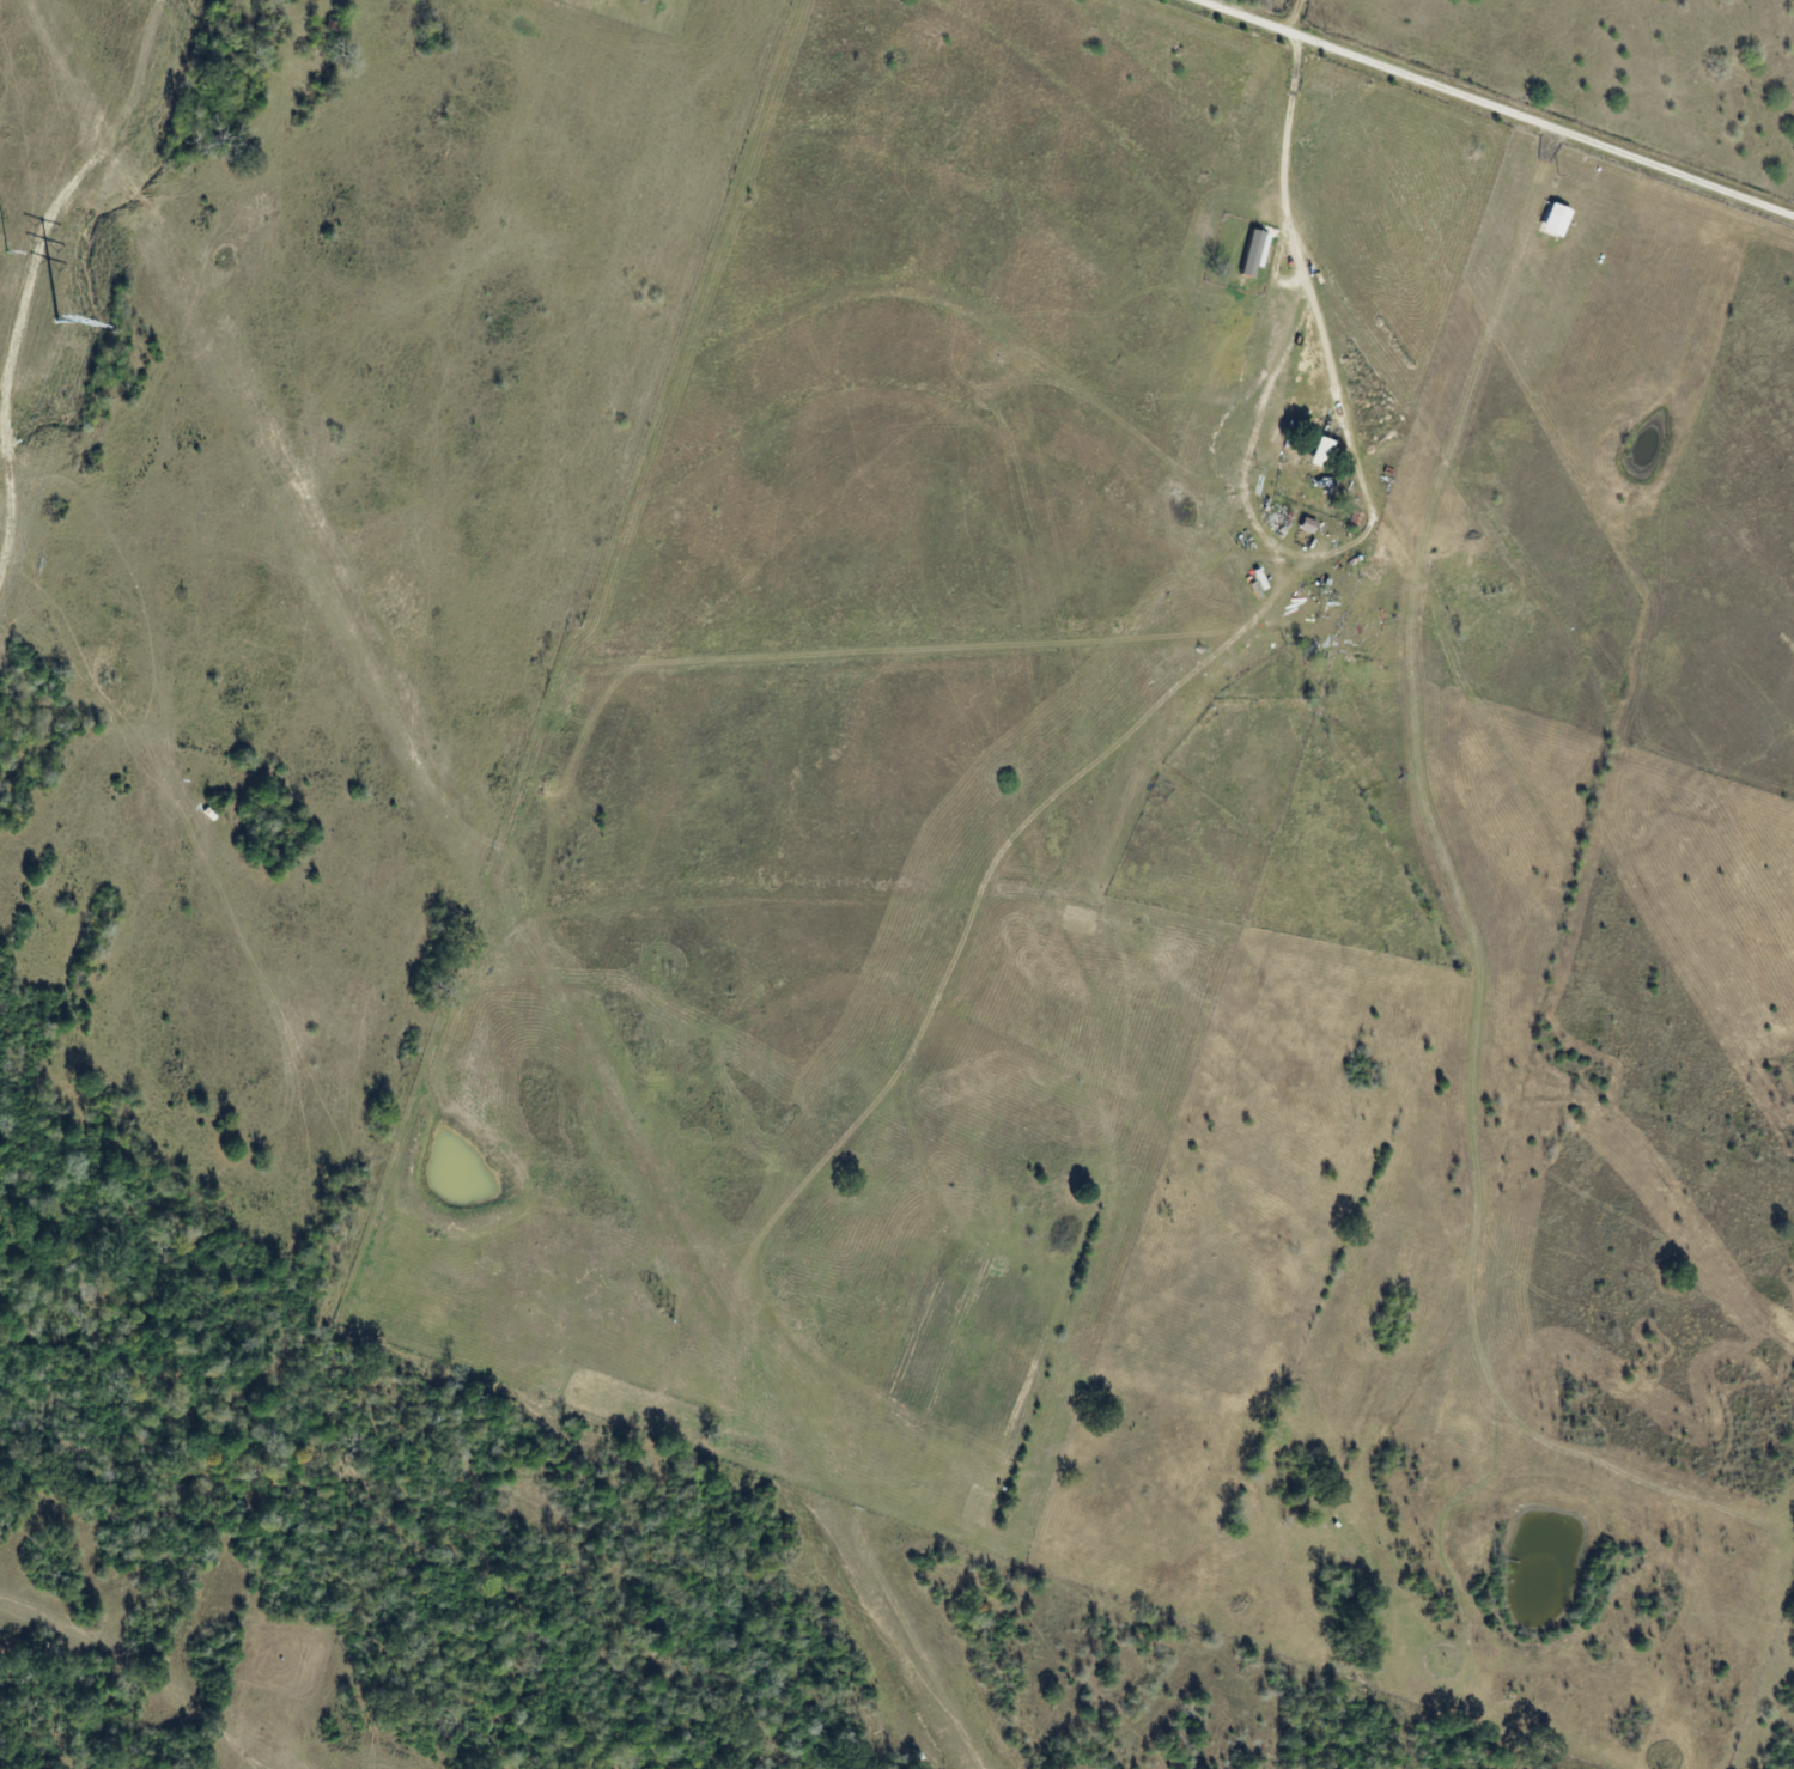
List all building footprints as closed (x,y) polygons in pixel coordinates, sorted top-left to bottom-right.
[(1538,232),(1559,240),(1569,212),(1548,204),(1538,232)] [(1268,236),(1250,231),(1239,275),(1252,279),(1255,269),(1259,270),(1268,236)]
